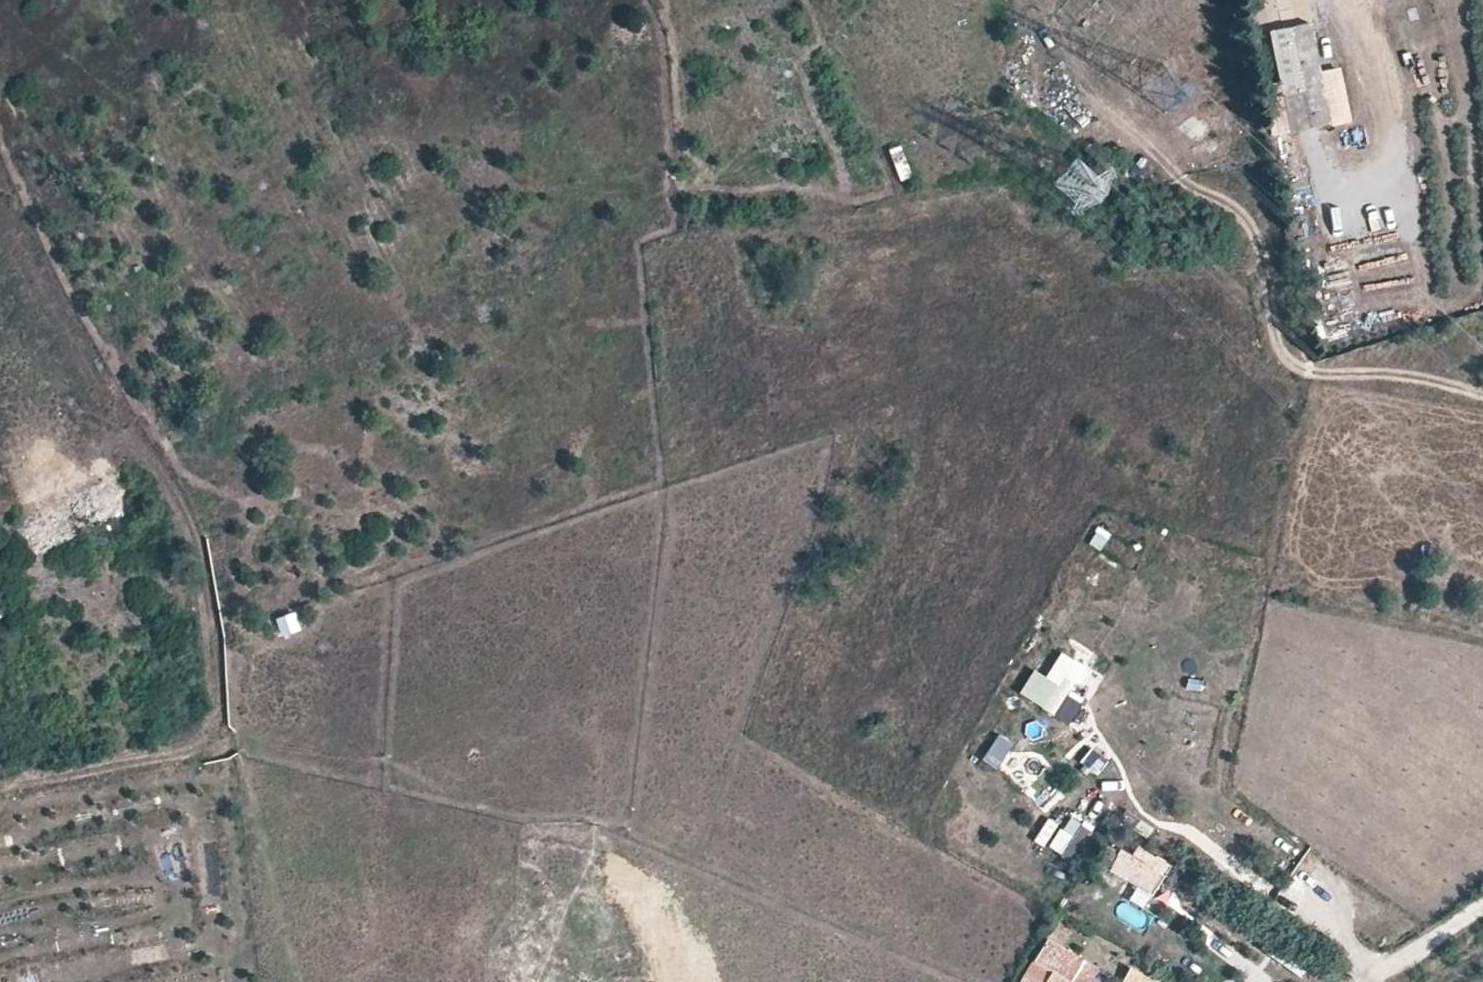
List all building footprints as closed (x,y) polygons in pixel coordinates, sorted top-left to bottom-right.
[(1271,30),(1291,132),(1331,124),(1312,22),(1271,30)] [(1081,704),(1071,698),(1088,668),(1059,653),(1045,679),(1033,672),(1019,698),(1070,725),(1081,704)] [(983,762),(1001,770),(1014,742),(997,734),(983,762)] [(1089,751),(1080,768),(1096,777),(1105,760),(1089,751)] [(1040,783),(1037,799),(1054,803),(1057,787),(1040,783)] [(1067,817),(1049,850),(1073,864),(1092,831),(1067,817)] [(1045,849),(1058,826),(1047,819),(1034,843),(1045,849)] [(166,868),(187,862),(183,848),(162,854),(166,868)] [(1152,895),(1164,877),(1124,850),(1111,868),(1152,895)] [(1095,978),(1045,948),(1038,961),(1034,959),(1024,976),(1034,981),(1093,981),(1095,978)] [(1129,969),(1122,981),(1154,981),(1129,969)]
